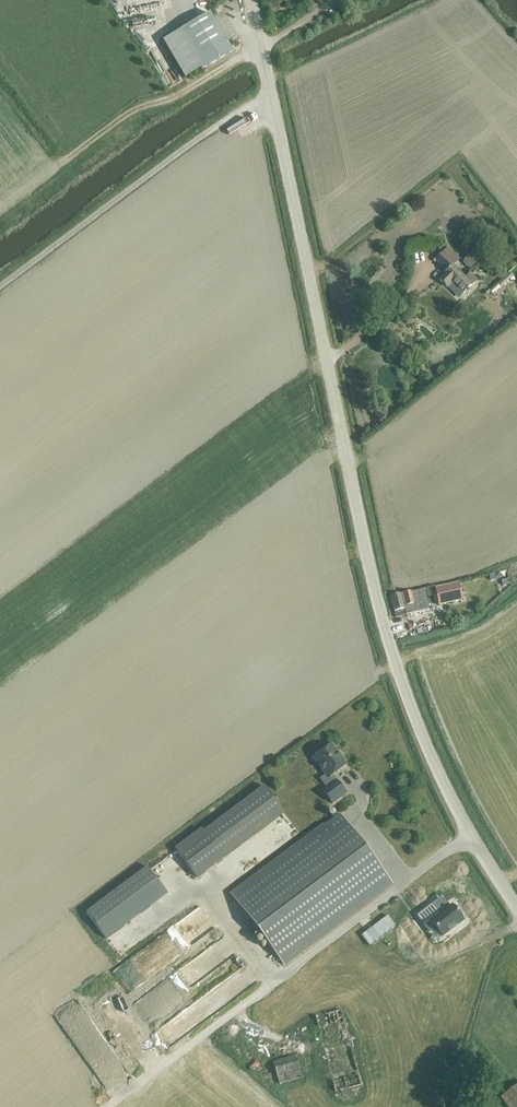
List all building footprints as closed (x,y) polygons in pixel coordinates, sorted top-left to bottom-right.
[(210,14),(163,41),(185,79),(232,52),(210,14)] [(449,288),(459,299),(478,279),(470,272),(466,277),(454,265),(460,259),(448,247),(434,260),(447,273),(444,275),(444,276),(440,280),(448,289),(449,288)] [(464,262),(472,270),(479,262),(471,254),(464,262)] [(497,296),(516,279),(516,277),(512,271),(491,289),(497,296)] [(461,594),(459,584),(435,589),(437,597),(438,601),(439,606),(453,603),(463,601),(461,594)] [(419,590),(412,592),(391,596),(396,617),(407,614),(406,612),(423,608),(419,590)] [(347,766),(331,745),(313,758),(326,775),(320,779),(327,789),(323,792),(332,804),(346,794),(337,781),(336,782),(332,776),(347,766)] [(175,853),(195,880),(282,814),(263,788),(175,853)] [(340,815),(231,896),(283,965),(392,883),(340,815)] [(252,845),(247,841),(235,854),(240,858),(252,845)] [(105,939),(165,895),(145,868),(85,913),(105,939)] [(443,937),(464,922),(452,907),(440,916),(431,904),(415,916),(424,928),(430,923),(441,938),(443,937)] [(361,1086),(341,1011),(315,1017),(335,1092),(361,1086)] [(272,1064),(279,1086),(302,1080),(295,1057),(272,1064)] [(507,1106),(516,1106),(516,1087),(501,1099),(507,1106)]
